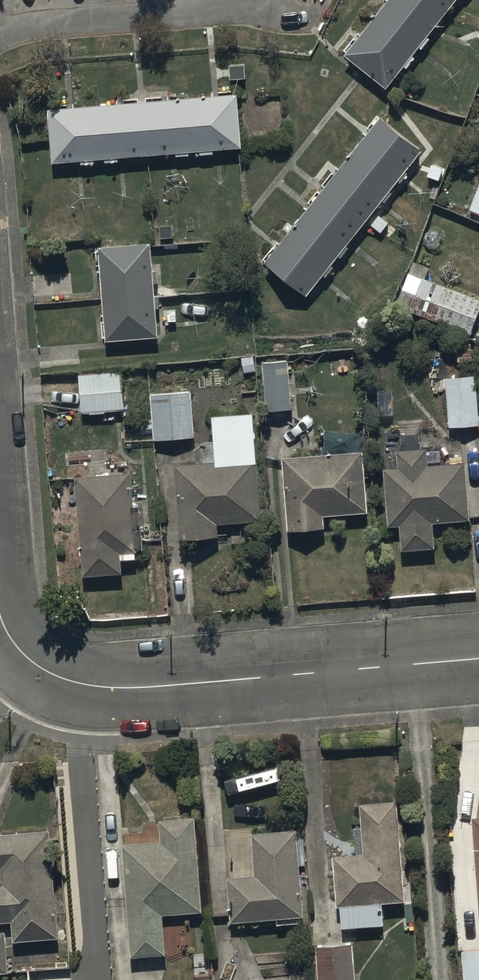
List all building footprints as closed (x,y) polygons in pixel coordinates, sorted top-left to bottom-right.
[(348,53),(389,87),(460,0),(391,0),(348,53)] [(189,151),(200,151),(200,154),(214,153),(214,149),(241,147),(237,93),(49,108),(54,162),(80,160),(81,165),(95,164),(95,159),(105,158),(105,162),(119,161),(119,157),(175,153),(175,156),(190,155),(189,151)] [(380,115),(262,262),(307,298),(425,152),(380,115)] [(470,210),(478,213),(478,187),(470,210)] [(151,244),(100,247),(106,340),(159,337),(157,308),(161,308),(159,270),(153,270),(151,244)] [(397,307),(470,336),(478,312),(478,300),(427,279),(431,268),(415,261),(397,307)] [(289,361),(263,363),(265,409),(291,408),(289,361)] [(80,413),(102,412),(103,424),(115,423),(114,412),(123,411),(121,371),(78,373),(80,413)] [(446,376),(450,427),(478,425),(478,394),(478,374),(446,376)] [(150,393),(153,440),(193,437),(190,390),(150,393)] [(261,521),(253,412),(211,415),(215,462),(175,465),(181,539),(220,536),(219,525),(261,521)] [(398,468),(383,469),(388,527),(402,526),(404,551),(437,548),(435,522),(471,519),(467,463),(428,466),(427,447),(396,449),(398,468)] [(364,451),(282,457),(287,530),(326,527),(325,515),(369,512),(364,451)] [(129,474),(75,478),(81,577),(121,574),(120,557),(143,556),(140,507),(132,507),(129,474)] [(405,900),(395,800),(358,803),(363,854),(335,857),(341,928),(384,924),(382,903),(405,900)] [(202,912),(195,817),(157,820),(159,841),(123,844),(131,957),(167,954),(164,914),(202,912)] [(304,917),(298,829),(252,832),(254,877),(230,878),(233,921),(304,917)] [(48,830),(0,834),(0,923),(11,922),(13,942),(58,938),(48,830)] [(8,969),(6,934),(0,934),(0,970),(8,969)] [(314,946),(316,979),(358,979),(355,943),(314,946)] [(462,950),(464,979),(478,979),(478,949),(462,950)]
